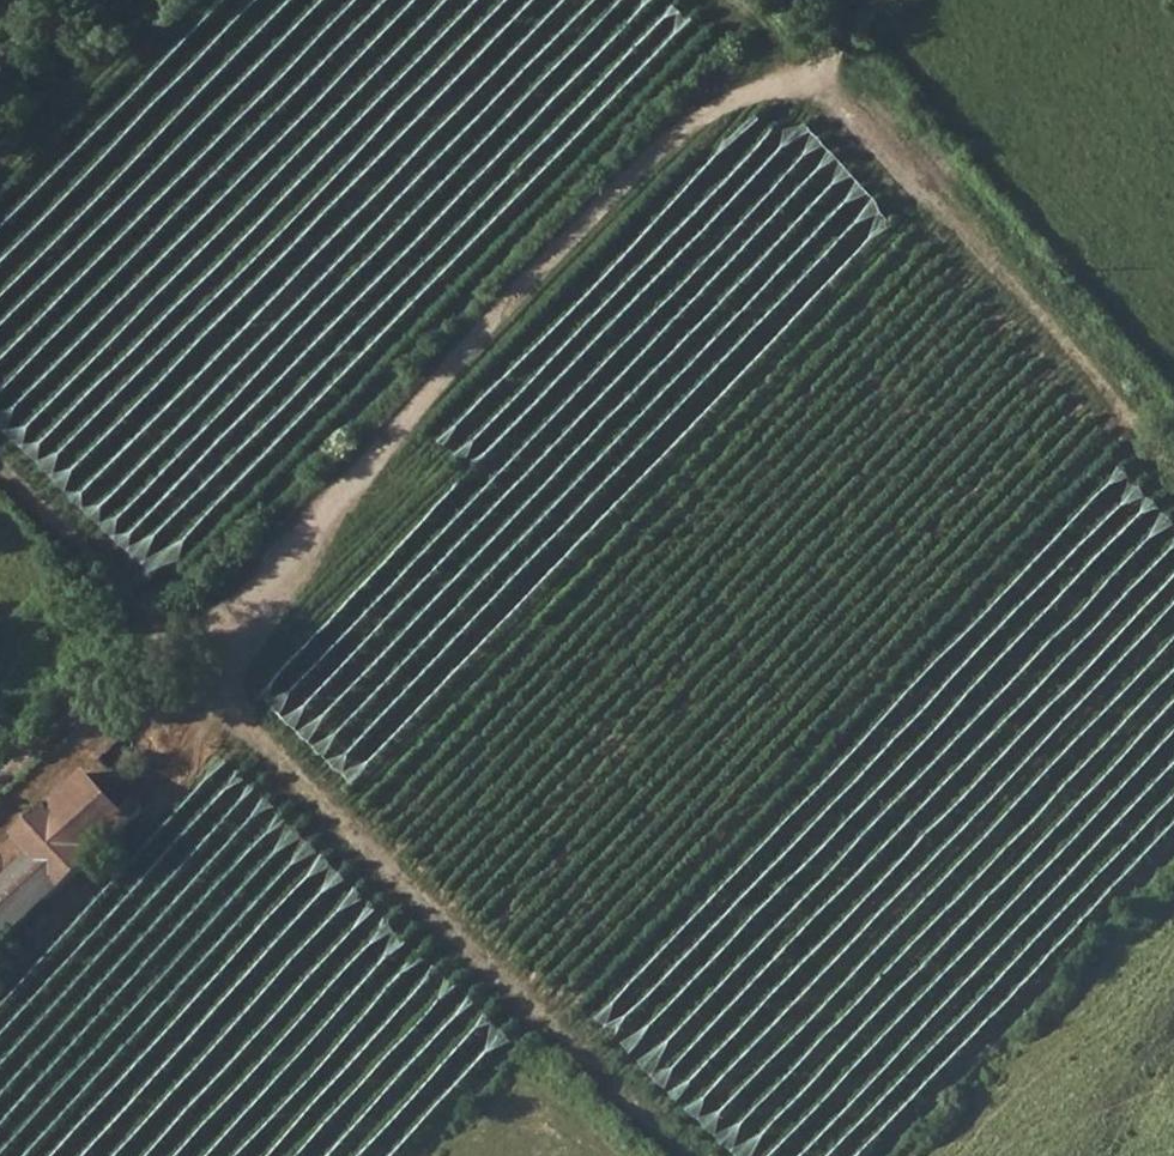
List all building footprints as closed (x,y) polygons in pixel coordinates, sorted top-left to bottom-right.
[(0,859),(0,961),(95,871),(141,824),(88,772),(0,859)]
